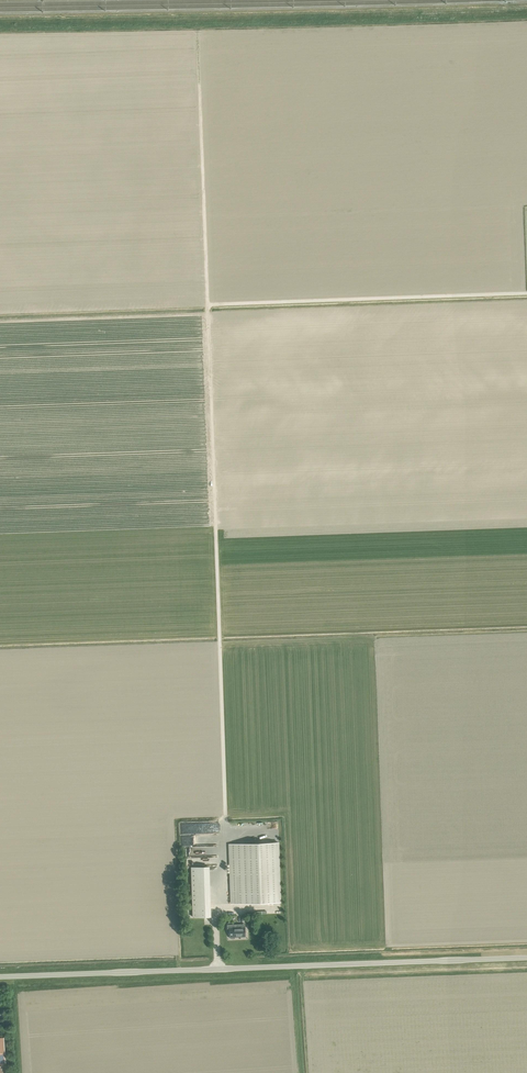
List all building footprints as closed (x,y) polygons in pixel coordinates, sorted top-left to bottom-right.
[(192,833),(178,833),(178,842),(192,842),(192,833)] [(278,843),(228,844),(230,904),(280,902),(278,843)] [(210,916),(210,907),(193,907),(193,917),(210,916)] [(242,927),(242,924),(233,925),(233,928),(227,928),(227,925),(227,931),(228,932),(229,932),(229,937),(230,937),(230,938),(231,939),(234,939),(235,938),(235,937),(245,936),(245,927),(242,927)]
